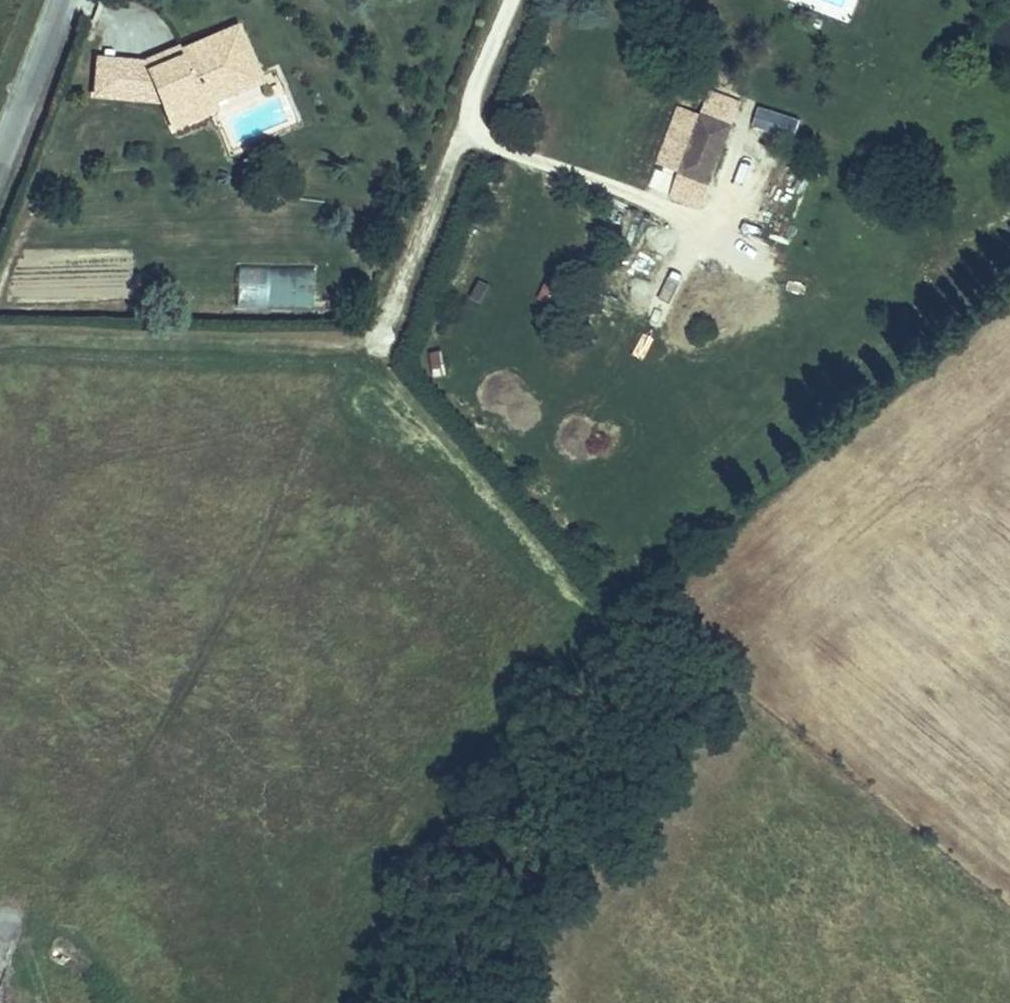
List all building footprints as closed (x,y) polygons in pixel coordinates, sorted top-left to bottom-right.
[(217,15),(226,38),(253,27),(244,5),(217,15)] [(154,34),(181,103),(227,84),(221,69),(263,53),(253,27),(226,38),(217,15),(172,33),(170,28),(154,34)] [(710,158),(733,101),(703,89),(681,147),(710,158)] [(313,307),(313,266),(237,266),(237,307),(313,307)]
